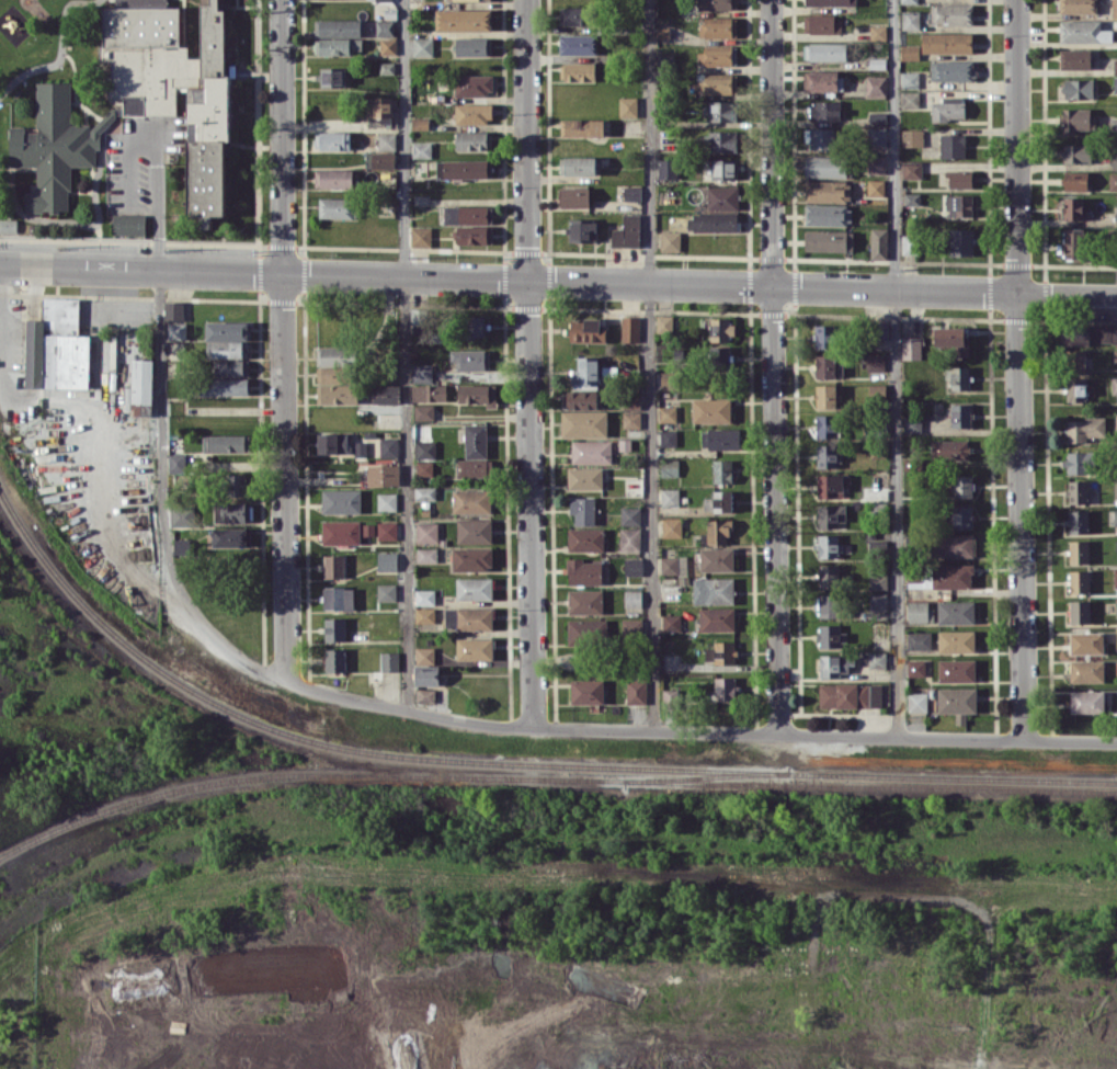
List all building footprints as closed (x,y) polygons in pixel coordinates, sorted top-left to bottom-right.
[(223,155),(227,155),(225,0),(209,0),(209,4),(200,4),(201,57),(188,58),(188,45),(180,45),(180,7),(167,7),(167,0),(122,0),(122,6),(101,6),(102,61),(110,61),(110,98),(123,98),(123,115),(176,114),(176,87),(187,86),(189,228),(212,228),(212,216),(224,216),(223,155)] [(736,10),(736,0),(697,0),(697,9),(736,10)] [(1096,13),(1096,0),(1059,0),(1059,14),(1096,13)] [(972,24),(972,4),(931,4),(931,24),(972,24)] [(560,25),(594,24),(593,6),(560,7),(560,25)] [(492,9),(436,9),(436,31),(492,30),(492,9)] [(919,30),(919,10),(902,10),(902,30),(919,30)] [(838,14),(804,14),(804,33),(838,33),(838,14)] [(737,18),(701,17),(700,37),(737,38),(737,18)] [(315,37),(361,36),(360,19),(315,20),(315,37)] [(394,36),(394,19),(375,20),(376,36),(394,36)] [(1060,42),(1112,42),(1112,29),(1100,29),(1100,20),(1060,20),(1060,42)] [(886,40),(886,25),(870,25),(870,40),(886,40)] [(972,52),(972,32),(922,32),(922,53),(972,52)] [(597,54),(597,35),(559,34),(559,54),(597,54)] [(433,37),(412,38),(413,57),(433,56),(433,37)] [(315,38),(315,54),(362,55),(362,39),(315,38)] [(380,54),(396,54),(396,38),(380,38),(380,54)] [(456,38),(456,55),(491,56),(491,38),(456,38)] [(846,42),(803,43),(803,61),(846,60),(846,42)] [(901,60),(919,59),(918,44),(900,45),(901,60)] [(732,65),(732,46),(698,47),(698,66),(732,65)] [(1090,49),(1060,50),(1060,69),(1091,69),(1090,49)] [(974,60),(931,61),(931,80),(974,80),(974,60)] [(394,62),(380,62),(380,74),(394,74),(394,62)] [(595,62),(560,63),(560,81),(595,80),(595,62)] [(318,86),(344,87),(345,67),(319,66),(318,86)] [(804,71),(805,91),(842,90),(841,70),(804,71)] [(901,88),(918,88),(918,72),(901,72),(901,88)] [(737,93),(737,73),(704,74),(704,80),(698,81),(699,94),(737,93)] [(493,95),(493,74),(455,76),(456,96),(493,95)] [(887,76),(866,75),(866,96),(886,97),(887,76)] [(1093,80),(1057,80),(1057,99),(1093,98),(1093,80)] [(37,132),(24,132),(24,126),(9,126),(10,166),(36,166),(37,189),(41,193),(25,193),(25,212),(68,211),(68,192),(71,188),(71,166),(96,166),(95,151),(100,145),(100,134),(116,115),(122,115),(122,107),(111,107),(93,129),(87,124),(71,124),(70,82),(36,82),(37,132)] [(919,91),(901,91),(901,108),(919,108),(919,91)] [(964,96),(941,97),(941,101),(931,102),(931,120),(964,119),(964,96)] [(392,97),(368,97),(368,124),(392,124),(392,97)] [(637,97),(619,97),(619,117),(637,117),(637,97)] [(737,121),(737,102),(706,101),(706,121),(737,121)] [(840,101),(809,101),(809,120),(840,120),(840,101)] [(492,122),(492,103),(455,104),(456,123),(492,122)] [(1090,108),(1063,108),(1063,131),(1090,130),(1090,108)] [(886,112),(868,113),(869,126),(886,125),(886,112)] [(428,118),(412,118),(412,129),(428,129),(428,118)] [(604,136),(603,118),(561,119),(561,137),(604,136)] [(1116,137),(1116,118),(1109,118),(1109,137),(1116,137)] [(885,146),(885,127),(867,127),(867,145),(885,146)] [(807,149),(835,148),(835,128),(806,129),(807,149)] [(901,130),(902,147),(923,146),(922,129),(901,130)] [(708,151),(736,152),(736,131),(708,130),(708,151)] [(316,132),(316,150),(350,149),(349,131),(316,132)] [(456,150),(492,149),(491,131),(456,132),(456,150)] [(395,133),(379,134),(379,150),(395,150),(395,133)] [(965,134),(940,134),(940,157),(964,158),(965,134)] [(431,142),(412,142),(412,158),(431,158),(431,142)] [(1062,162),(1091,163),(1091,144),(1062,144),(1062,162)] [(596,156),(560,156),(560,175),(596,175),(596,156)] [(805,177),(846,178),(846,156),(805,156),(805,177)] [(867,156),(867,174),(886,173),(885,156),(867,156)] [(711,179),(736,180),(736,159),(711,158),(711,179)] [(492,159),(436,160),(436,178),(492,178),(492,159)] [(659,178),(677,178),(677,159),(658,159),(659,178)] [(922,178),(922,161),(902,161),(902,178),(922,178)] [(315,188),(352,188),(352,169),(314,170),(315,188)] [(948,188),(973,188),(972,170),(947,171),(948,188)] [(1064,191),(1087,191),(1088,171),(1064,171),(1064,191)] [(884,179),(867,179),(867,196),(884,196),(884,179)] [(805,201),(850,201),(850,181),(805,181),(805,201)] [(624,200),(641,200),(641,187),(624,186),(624,200)] [(738,187),(707,186),(707,210),(737,211),(738,187)] [(561,208),(589,207),(589,187),(560,187),(561,208)] [(904,206),(920,206),(920,193),(905,193),(904,206)] [(973,216),(972,194),(945,195),(946,209),(948,209),(948,216),(973,216)] [(358,198),(319,197),(319,218),(357,219),(358,198)] [(1089,219),(1089,209),(1082,209),(1083,197),(1060,197),(1059,219),(1089,219)] [(849,225),(849,204),(805,204),(805,226),(849,225)] [(444,224),(491,223),(491,205),(444,206),(444,224)] [(737,231),(737,213),(694,212),(694,231),(737,231)] [(639,247),(640,213),(623,213),(623,229),(611,228),(610,246),(639,247)] [(145,235),(146,214),(113,214),(113,234),(145,235)] [(17,219),(0,219),(0,232),(17,232),(17,219)] [(569,241),(597,242),(597,219),(569,219),(569,241)] [(457,226),(457,244),(493,243),(492,225),(457,226)] [(411,246),(431,246),(431,227),(411,226),(411,246)] [(887,259),(887,228),(871,227),(870,259),(887,259)] [(973,229),(950,228),(950,255),(973,255),(973,229)] [(1063,258),(1085,258),(1085,228),(1064,228),(1063,258)] [(1107,229),(1108,245),(1116,245),(1116,229),(1107,229)] [(805,251),(852,251),(853,230),(805,230),(805,251)] [(680,251),(680,231),(660,231),(660,251),(680,251)] [(901,235),(902,254),(920,254),(919,234),(901,235)] [(25,387),(89,388),(91,335),(78,335),(79,298),(43,297),(42,319),(27,319),(25,387)] [(183,302),(164,302),(165,321),(183,320),(183,302)] [(423,333),(424,309),(411,308),(410,332),(423,333)] [(485,316),(465,315),(465,336),(485,336),(485,316)] [(656,332),(672,333),(672,315),(657,315),(656,332)] [(621,341),(638,342),(639,316),(621,316),(621,341)] [(606,342),(606,322),(600,322),(600,319),(570,318),(570,342),(606,342)] [(733,318),(710,318),(710,341),(732,342),(733,318)] [(243,357),(243,340),(248,340),(248,321),(206,322),(207,358),(243,357)] [(186,322),(168,322),(168,339),(186,339),(186,322)] [(1064,324),(1063,343),(1116,344),(1116,325),(1064,324)] [(814,348),(835,348),(835,325),(815,325),(814,348)] [(969,353),(969,327),(934,327),(934,353),(969,353)] [(902,359),(921,359),(921,336),(901,337),(902,359)] [(732,347),(707,346),(706,363),(732,363),(732,347)] [(354,347),(316,348),(317,383),(355,381),(354,347)] [(490,369),(489,349),(450,350),(450,361),(456,361),(456,370),(490,369)] [(1085,372),(1085,350),(1066,350),(1066,372),(1085,372)] [(816,377),(836,377),(835,354),(815,355),(816,377)] [(885,354),(867,354),(866,370),(884,371),(885,354)] [(598,383),(598,357),(577,356),(577,369),(570,369),(570,382),(598,383)] [(152,404),(153,360),(132,359),(131,415),(141,415),(142,403),(152,404)] [(243,360),(215,359),(214,375),(243,376),(243,360)] [(412,364),(413,382),(432,381),(432,364),(412,364)] [(969,366),(945,366),(945,378),(950,378),(950,389),(970,389),(969,366)] [(660,389),(678,389),(678,372),(661,371),(660,389)] [(1086,378),(1066,378),(1067,401),(1086,401),(1086,378)] [(357,383),(320,385),(321,404),(358,403),(357,383)] [(412,401),(446,400),(446,384),(411,385),(412,401)] [(486,402),(486,407),(496,407),(495,384),(458,385),(458,403),(486,402)] [(836,384),(815,384),(814,407),(836,407),(836,384)] [(869,400),(885,400),(884,384),(869,384),(869,400)] [(562,408),(596,409),(597,392),(563,390),(562,408)] [(640,410),(641,393),(624,393),(623,409),(640,410)] [(693,398),(693,421),(730,422),(731,399),(693,398)] [(951,427),(971,427),(970,403),(950,404),(951,427)] [(434,419),(433,404),(414,404),(415,420),(434,419)] [(659,422),(676,422),(677,406),(659,406),(659,422)] [(607,410),(561,411),(561,437),(607,436),(607,410)] [(622,428),(640,427),(640,411),(622,411),(622,428)] [(838,415),(816,414),(816,437),(837,438),(838,415)] [(904,416),(904,432),(921,433),(921,416),(904,416)] [(1066,419),(1067,442),(1094,442),(1093,437),(1104,437),(1104,418),(1066,419)] [(465,458),(487,457),(486,424),(464,424),(465,458)] [(702,429),(701,448),(740,449),(740,429),(702,429)] [(677,430),(660,430),(661,446),(677,445),(677,430)] [(349,453),(349,433),(317,433),(318,453),(349,453)] [(245,452),(245,435),(212,435),(212,451),(245,452)] [(398,438),(380,438),(380,457),(398,457),(398,438)] [(968,439),(931,440),(931,460),(968,460),(968,439)] [(611,440),(572,440),(572,463),(611,463),(611,440)] [(366,456),(366,441),(354,442),(354,457),(366,456)] [(435,441),(415,441),(415,459),(435,458),(435,441)] [(817,467),(840,467),(840,444),(816,445),(817,467)] [(1094,451),(1066,451),(1066,473),(1095,473),(1094,451)] [(165,473),(184,474),(185,453),(166,453),(165,473)] [(456,477),(492,477),(492,459),(456,459),(456,477)] [(679,476),(679,459),(661,459),(661,476),(679,476)] [(713,483),(731,483),(731,459),(713,459),(713,483)] [(433,475),(432,461),(416,461),(416,475),(433,475)] [(399,464),(366,465),(367,486),(399,485),(399,464)] [(602,488),(602,467),(567,468),(568,489),(602,488)] [(245,495),(245,474),(225,474),(224,495),(245,495)] [(817,497),(843,497),(843,484),(850,484),(850,474),(817,474),(817,497)] [(953,497),(972,496),(971,475),(952,476),(953,497)] [(1068,504),(1088,503),(1087,480),(1068,480),(1068,504)] [(435,486),(415,486),(415,499),(435,500),(435,486)] [(678,488),(661,489),(662,506),(679,505),(678,488)] [(322,513),(360,513),(360,490),(322,489),(322,513)] [(452,489),(453,513),(491,512),(490,489),(452,489)] [(732,511),(731,491),(713,491),(713,497),(704,497),(704,512),(732,511)] [(396,493),(377,492),(377,510),(396,510),(396,493)] [(594,524),(595,497),(570,496),(569,514),(574,514),(574,524),(594,524)] [(220,522),(249,522),(249,503),(221,502),(220,522)] [(845,504),(817,505),(818,528),(837,527),(837,521),(846,521),(845,504)] [(953,529),(973,528),(972,505),(952,506),(953,529)] [(640,507),(621,506),(620,524),(640,525),(640,507)] [(1068,534),(1088,533),(1088,510),(1068,510),(1068,534)] [(662,518),(662,537),(681,537),(681,517),(662,518)] [(456,519),(457,543),(492,543),(492,518),(456,519)] [(732,519),(707,519),(707,533),(701,533),(701,544),(732,543),(732,519)] [(322,544),(359,545),(360,520),(323,520),(322,544)] [(377,521),(377,540),(396,539),(396,521),(377,521)] [(416,542),(437,542),(438,523),(416,522),(416,542)] [(249,527),(212,528),(212,547),(249,546),(249,527)] [(567,551),(603,551),(603,528),(567,527),(567,551)] [(619,551),(640,551),(640,528),(620,528),(619,551)] [(973,533),(933,534),(933,557),(973,556),(973,533)] [(818,558),(840,558),(840,534),(818,535),(818,558)] [(189,554),(189,538),(173,538),(173,555),(189,554)] [(1068,563),(1088,563),(1089,540),(1069,540),(1068,563)] [(491,547),(452,547),(452,571),(491,571),(491,547)] [(700,572),(734,571),(733,547),(699,548),(700,572)] [(436,548),(416,548),(417,562),(436,562),(436,548)] [(396,552),(377,552),(377,570),(397,570),(396,552)] [(324,578),(344,578),(344,555),(323,555),(324,578)] [(678,574),(678,556),(661,556),(661,574),(678,574)] [(641,575),(641,558),(624,558),(624,575),(641,575)] [(567,585),(601,584),(601,559),(567,560),(567,585)] [(819,587),(838,587),(838,564),(818,564),(819,587)] [(933,565),(933,588),(972,587),(972,564),(933,565)] [(907,587),(923,587),(923,567),(908,567),(907,587)] [(869,589),(887,589),(887,568),(869,568),(869,589)] [(1089,570),(1069,570),(1069,593),(1089,593),(1089,570)] [(456,599),(492,600),(492,578),(456,577),(456,599)] [(733,603),(733,578),(693,578),(693,604),(733,603)] [(395,600),(395,584),(377,584),(377,600),(395,600)] [(353,610),(354,587),(323,587),(323,610),(353,610)] [(434,604),(434,589),(415,589),(415,604),(434,604)] [(568,614),(602,613),(602,590),(568,590),(568,614)] [(641,607),(641,590),(624,590),(624,607),(641,607)] [(887,593),(869,593),(869,610),(887,610),(887,593)] [(818,617),(838,617),(838,594),(818,594),(818,617)] [(974,601),(938,600),(938,623),(974,623),(974,601)] [(1090,623),(1090,600),(1070,600),(1070,623),(1090,623)] [(907,602),(907,622),(928,622),(928,601),(907,602)] [(734,607),(698,608),(699,631),(734,630),(734,607)] [(415,608),(415,623),(435,622),(434,608),(415,608)] [(445,608),(445,628),(493,629),(493,608),(445,608)] [(662,615),(662,631),(681,630),(680,614),(662,615)] [(324,641),(345,640),(345,617),(324,618),(324,641)] [(644,618),(622,619),(622,637),(644,636),(644,618)] [(606,619),(567,620),(567,642),(606,642),(606,619)] [(818,648),(846,647),(846,632),(840,632),(840,624),(818,625),(818,648)] [(937,631),(938,653),(975,652),(974,630),(937,631)] [(930,631),(907,632),(907,649),(931,649),(930,631)] [(1103,653),(1103,632),(1070,632),(1070,654),(1103,653)] [(456,659),(492,660),(492,638),(456,637),(456,659)] [(735,641),(713,641),(713,647),(705,647),(705,663),(735,662),(735,641)] [(434,647),(416,647),(416,662),(434,662),(434,647)] [(325,672),(345,671),(344,648),(324,649),(325,672)] [(398,671),(398,652),(380,652),(380,671),(398,671)] [(886,652),(868,652),(868,667),(886,667),(886,652)] [(848,676),(849,664),(854,664),(854,655),(820,655),(820,675),(848,676)] [(975,681),(975,659),(938,659),(938,682),(975,681)] [(907,676),(925,676),(925,660),(907,660),(907,676)] [(1104,682),(1103,660),(1070,660),(1070,683),(1104,682)] [(415,685),(438,685),(438,665),(415,666),(415,685)] [(714,677),(715,701),(735,701),(735,676),(714,677)] [(603,679),(570,680),(570,704),(603,703),(603,679)] [(645,679),(626,680),(626,704),(646,703),(645,679)] [(881,684),(819,683),(819,707),(881,707),(881,684)] [(976,687),(937,688),(938,713),(955,712),(956,724),(966,724),(966,713),(976,712),(976,687)] [(435,689),(417,688),(416,701),(434,702),(435,689)] [(678,689),(662,689),(662,705),(677,706),(678,689)] [(1070,713),(1104,712),(1104,690),(1070,691),(1070,713)] [(927,693),(908,693),(907,712),(927,712),(927,693)]
